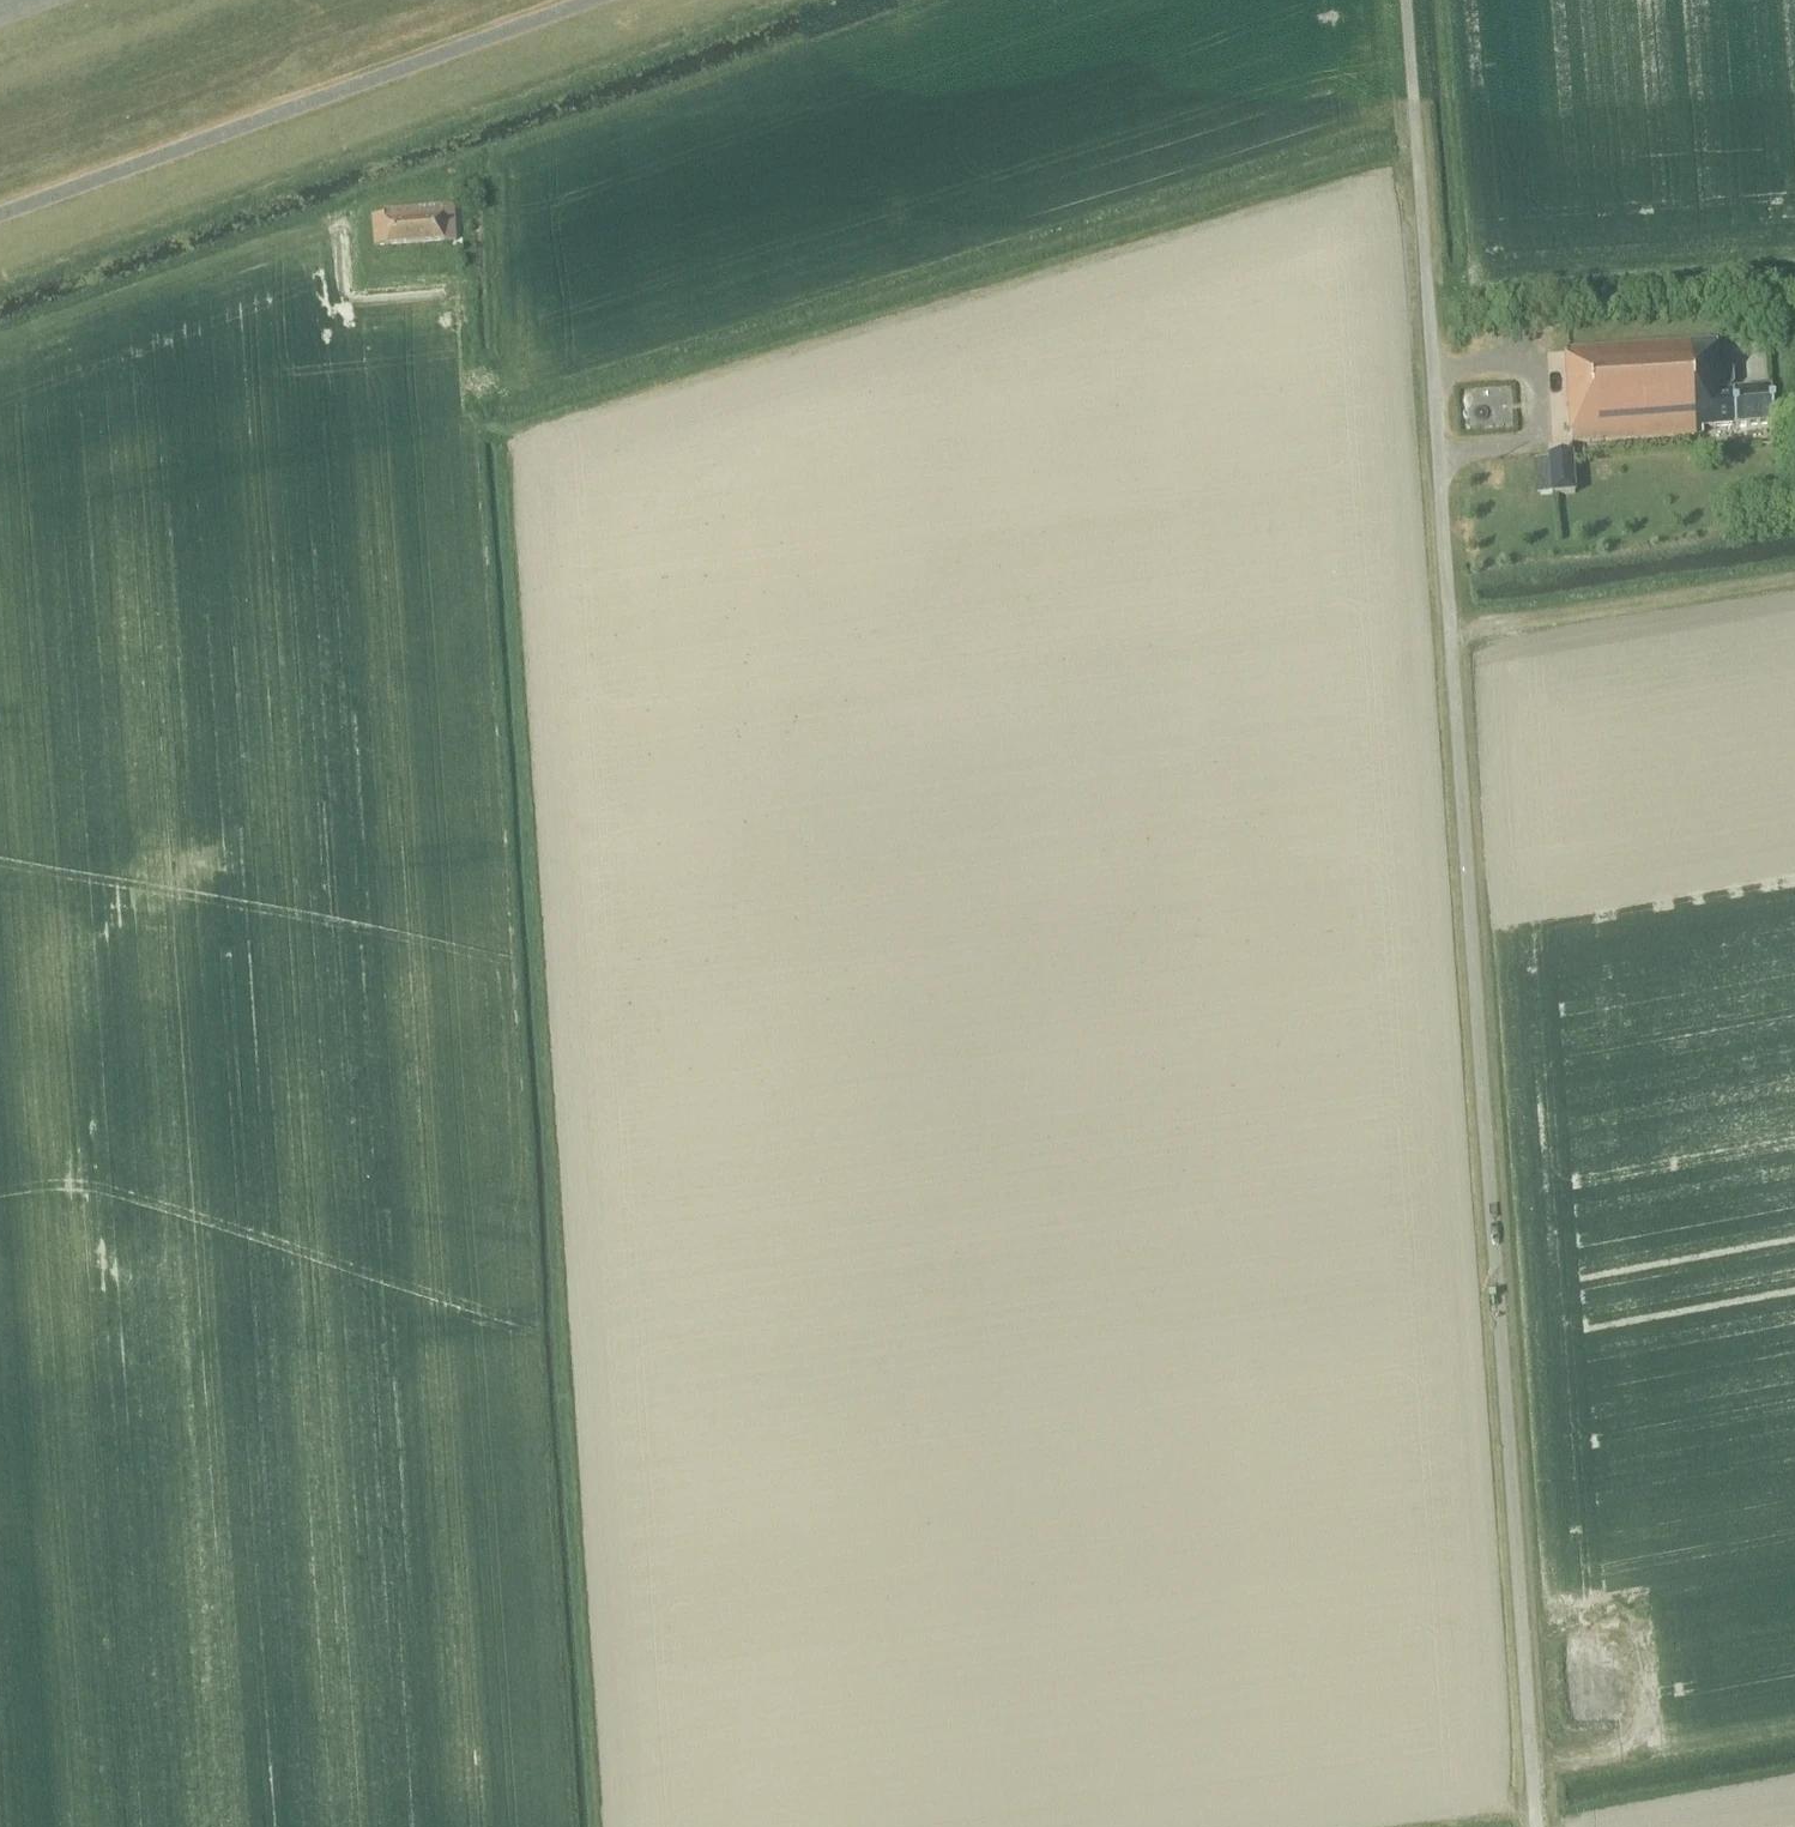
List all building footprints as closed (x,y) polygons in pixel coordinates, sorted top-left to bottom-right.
[(374,247),(455,241),(453,206),(383,211),(383,216),(371,217),(374,247)] [(1718,359),(1718,351),(1717,342),(1565,352),(1571,443),(1703,435),(1702,429),(1734,427),(1735,428),(1773,426),(1771,391),(1726,394),(1734,384),(1733,365),(1725,358),(1718,359)] [(1466,419),(1485,417),(1486,424),(1512,421),(1509,392),(1464,396),(1466,419)] [(1575,494),(1573,453),(1548,455),(1551,496),(1575,494)]
